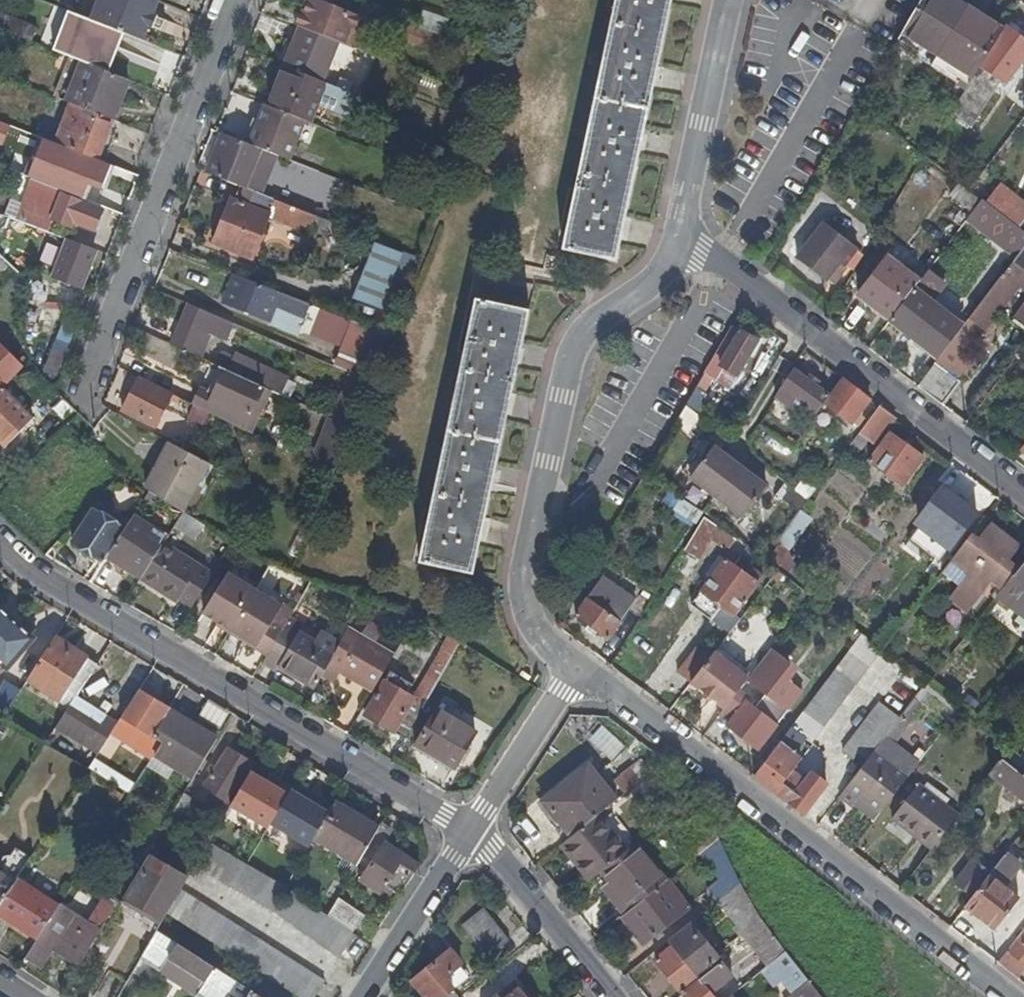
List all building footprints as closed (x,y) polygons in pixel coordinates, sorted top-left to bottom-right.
[(156,0),(101,0),(92,21),(143,42),(149,26),(153,28),(157,17),(153,15),(159,1),(156,0)] [(353,49),(360,32),(355,30),(359,19),(313,0),(309,0),(304,13),(301,11),(295,26),(298,27),(334,42),(353,49)] [(564,250),(617,262),(674,0),(618,0),(564,250)] [(923,71),(955,16),(933,0),(917,0),(894,40),(890,48),(923,71)] [(30,43),(36,28),(0,13),(0,30),(30,43)] [(955,16),(923,71),(959,97),(986,52),(992,43),(955,16)] [(166,20),(157,17),(153,28),(162,31),(166,20)] [(428,52),(435,35),(405,23),(398,41),(428,52)] [(70,26),(60,54),(76,61),(108,74),(120,43),(99,35),(98,37),(70,26)] [(334,42),(298,27),(282,67),(319,81),(334,42)] [(986,52),(999,61),(1012,70),(1023,54),(1023,51),(998,32),(992,43),(986,52)] [(999,61),(986,52),(959,97),(945,119),(958,127),(988,79),(999,61)] [(1013,73),(1023,81),(1023,58),(1013,73)] [(108,74),(76,61),(70,77),(75,79),(65,102),(73,106),(57,145),(100,162),(131,83),(108,74)] [(1012,70),(999,61),(988,79),(1001,86),(1012,70)] [(319,81),(282,67),(266,106),(302,121),(305,122),(312,104),(346,117),(354,95),(319,81)] [(1014,102),(1023,109),(1023,89),(1014,102)] [(302,121),(266,106),(249,146),(272,154),(287,160),(302,121)] [(0,123),(0,141),(5,143),(0,157),(0,158),(14,163),(21,143),(39,150),(43,140),(0,123)] [(249,146),(211,130),(195,170),(240,188),(256,194),(272,154),(249,146)] [(62,193),(29,180),(14,219),(44,231),(50,217),(73,226),(74,222),(95,230),(102,211),(61,195),(62,193)] [(954,184),(948,197),(969,207),(975,193),(954,184)] [(252,260),(269,218),(308,233),(311,228),(334,237),(333,254),(346,257),(348,230),(284,205),(256,194),(240,188),(235,203),(231,201),(215,245),(252,260)] [(977,206),(963,223),(1011,260),(1023,243),(1023,242),(1012,233),(977,206)] [(843,245),(810,225),(790,258),(823,278),(843,245)] [(998,277),(1017,292),(1021,294),(1023,290),(1023,243),(1011,260),(998,277)] [(395,317),(416,264),(374,246),(353,299),(395,317)] [(75,261),(63,257),(56,276),(83,286),(94,255),(79,250),(75,261)] [(6,283),(16,273),(0,258),(0,278),(6,283)] [(884,324),(914,287),(881,261),(851,300),(883,326),(884,324)] [(279,295),(231,276),(221,303),(268,322),(279,295)] [(938,290),(922,277),(914,287),(884,324),(933,362),(956,331),(925,307),(938,290)] [(933,362),(912,389),(941,410),(959,387),(944,376),(978,332),(983,336),(1017,292),(998,277),(956,331),(933,362)] [(529,307),(475,295),(420,558),(474,569),(529,307)] [(231,326),(187,308),(170,346),(193,356),(196,349),(203,353),(210,336),(224,342),(231,326)] [(312,465),(333,475),(387,337),(350,323),(334,369),(346,374),(327,420),(329,421),(312,465)] [(738,338),(719,372),(736,382),(756,348),(738,338)] [(21,368),(0,347),(0,390),(21,368)] [(232,355),(225,372),(270,393),(287,400),(294,386),(286,382),(288,378),(232,355)] [(198,389),(190,404),(212,415),(250,434),(270,393),(225,372),(222,370),(210,394),(198,389)] [(825,400),(790,372),(773,399),(786,410),(791,403),(811,418),(819,407),(825,400)] [(170,398),(139,383),(123,414),(155,429),(170,398)] [(864,404),(837,384),(825,400),(819,407),(847,428),(864,404)] [(3,390),(0,393),(0,440),(7,446),(33,419),(3,390)] [(190,404),(182,400),(178,407),(187,412),(186,415),(206,425),(212,415),(190,404)] [(679,414),(680,414),(694,424),(697,419),(690,414),(695,407),(688,401),(679,414)] [(892,425),(874,412),(856,437),(873,450),(892,425)] [(694,424),(680,414),(674,422),(688,432),(694,424)] [(917,467),(884,441),(863,468),(896,494),(917,467)] [(206,466),(167,445),(146,485),(183,511),(206,466)] [(713,447),(687,482),(739,521),(765,486),(713,447)] [(948,468),(934,487),(941,492),(945,495),(959,476),(948,468)] [(668,489),(659,504),(691,524),(700,509),(668,489)] [(805,504),(787,492),(777,506),(794,518),(795,517),(805,504)] [(945,495),(941,492),(929,508),(963,534),(975,518),(945,495)] [(72,542),(104,563),(107,557),(125,530),(93,510),(72,542)] [(190,536),(198,523),(184,514),(175,527),(190,536)] [(795,517),(794,518),(772,548),(776,551),(786,559),(809,527),(795,517)] [(167,540),(133,518),(125,530),(107,557),(141,579),(167,540)] [(728,545),(699,523),(679,557),(691,565),(705,548),(718,557),(728,545)] [(969,538),(939,578),(955,591),(945,605),(965,620),(988,589),(997,596),(1009,580),(1016,571),(1009,565),(1019,552),(988,528),(976,543),(969,538)] [(178,599),(193,607),(211,578),(170,552),(175,543),(168,537),(167,540),(141,579),(177,601),(178,599)] [(786,559),(776,551),(767,563),(795,584),(801,576),(787,566),(790,562),(786,559)] [(688,610),(726,639),(736,626),(730,621),(755,589),(753,587),(757,581),(738,566),(733,572),(723,565),(688,610)] [(1011,582),(1023,592),(1023,565),(1011,582)] [(216,621),(269,654),(282,633),(270,626),(280,608),(225,575),(202,613),(216,621)] [(994,601),(1023,624),(1023,592),(1011,582),(1009,580),(997,596),(994,601)] [(596,600),(591,608),(614,626),(620,619),(596,600)] [(591,608),(583,602),(569,619),(601,643),(614,626),(591,608)] [(6,670),(33,640),(30,638),(19,628),(0,610),(0,664),(6,670)] [(37,630),(26,620),(19,628),(30,638),(37,630)] [(269,654),(216,621),(213,625),(266,658),(269,654)] [(335,657),(285,627),(282,633),(269,654),(266,658),(265,661),(278,669),(280,666),(316,687),(329,666),(335,657)] [(329,666),(373,692),(395,655),(362,636),(355,648),(343,641),(335,657),(329,666)] [(27,680),(69,707),(69,706),(75,697),(86,680),(95,665),(84,658),(84,657),(55,638),(27,680)] [(424,681),(436,687),(460,645),(448,640),(424,681)] [(771,646),(745,678),(758,689),(787,711),(803,691),(787,678),(797,666),(771,646)] [(675,683),(686,692),(705,668),(693,659),(675,683)] [(705,668),(686,692),(720,718),(743,687),(709,662),(705,668)] [(103,670),(95,665),(86,680),(94,685),(103,670)] [(834,671),(801,714),(821,729),(854,686),(834,671)] [(94,685),(86,680),(75,697),(83,702),(94,685)] [(436,687),(424,681),(413,700),(412,702),(423,709),(436,687)] [(0,693),(0,708),(8,712),(19,688),(5,682),(0,693)] [(412,702),(413,700),(385,683),(365,717),(405,740),(423,709),(412,702)] [(758,689),(726,731),(754,753),(787,711),(758,689)] [(152,757),(192,781),(216,742),(168,712),(168,711),(137,692),(116,726),(87,770),(129,795),(152,757)] [(110,718),(83,702),(75,697),(69,706),(104,728),(108,721),(110,718)] [(897,719),(881,739),(890,745),(917,708),(909,702),(897,719)] [(855,754),(864,762),(870,754),(881,739),(897,719),(877,704),(841,752),(851,759),(855,754)] [(116,726),(108,721),(104,728),(69,706),(69,707),(45,744),(87,770),(116,726)] [(438,710),(416,747),(456,769),(477,733),(438,710)] [(801,763),(777,746),(752,780),(801,817),(824,786),(810,775),(800,788),(789,780),(801,763)] [(252,767),(253,767),(254,766),(228,750),(221,761),(220,761),(203,789),(229,804),(252,767)] [(1004,751),(990,770),(1009,784),(1006,788),(1018,797),(1021,793),(1023,795),(1023,766),(1015,759),(1004,751)] [(864,762),(836,799),(851,809),(859,798),(878,813),(904,779),(870,754),(864,762)] [(614,784),(623,795),(650,774),(641,763),(614,784)] [(596,816),(616,801),(588,766),(558,790),(560,792),(557,794),(546,808),(569,838),(596,816)] [(265,780),(251,772),(232,804),(270,827),(272,822),(292,787),(278,779),(274,785),(265,780)] [(274,785),(278,779),(268,773),(265,780),(274,785)] [(309,792),(295,783),(292,787),(272,822),(310,844),(314,837),(329,812),(314,803),(305,798),(309,792)] [(890,822),(930,851),(955,817),(916,788),(890,822)] [(557,794),(560,792),(558,790),(536,807),(564,842),(569,838),(546,808),(557,794)] [(318,797),(309,792),(305,798),(314,803),(318,797)] [(201,806),(183,795),(169,819),(188,829),(201,806)] [(378,828),(335,802),(329,812),(314,837),(357,864),(378,828)] [(561,845),(572,859),(577,856),(593,877),(600,871),(625,852),(596,816),(569,838),(564,842),(561,845)] [(680,839),(694,857),(718,838),(704,820),(680,839)] [(194,831),(210,841),(215,832),(199,823),(194,831)] [(393,831),(381,823),(378,828),(357,864),(357,865),(362,868),(368,872),(385,844),(393,831)] [(700,856),(707,865),(725,851),(719,840),(700,856)] [(285,888),(209,843),(195,866),(273,910),(285,888)] [(404,856),(385,844),(368,872),(362,868),(358,874),(364,878),(362,882),(380,893),(384,886),(400,896),(415,874),(400,864),(404,856)] [(607,893),(623,913),(646,895),(664,881),(634,845),(625,852),(600,871),(614,888),(607,893)] [(16,880),(30,857),(14,848),(10,855),(3,855),(0,859),(0,905),(16,880)] [(693,901),(702,913),(719,899),(735,886),(740,882),(735,871),(725,851),(707,865),(719,880),(693,901)] [(577,856),(572,859),(589,881),(593,877),(577,856)] [(126,898),(161,920),(186,878),(151,857),(126,898)] [(954,890),(969,901),(987,877),(972,866),(954,890)] [(969,901),(964,907),(978,918),(977,920),(994,933),(1018,901),(987,877),(969,901)] [(16,880),(0,905),(0,915),(38,939),(58,907),(16,880)] [(647,897),(646,895),(623,913),(621,915),(622,917),(643,944),(687,909),(666,882),(647,897)] [(395,903),(400,896),(384,886),(380,893),(395,903)] [(744,934),(768,967),(770,965),(784,953),(761,921),(735,886),(719,899),(744,934)] [(354,934),(288,889),(273,910),(339,956),(354,934)] [(180,891),(167,913),(300,996),(314,996),(324,981),(180,891)] [(161,920),(126,898),(119,909),(147,925),(144,929),(153,934),(161,920)] [(364,913),(338,898),(329,913),(335,916),(336,917),(355,929),(364,913)] [(88,922),(60,904),(58,907),(38,939),(25,959),(41,970),(52,953),(77,969),(104,924),(92,916),(88,922)] [(484,909),(462,926),(489,959),(510,942),(484,909)] [(690,923),(667,941),(672,947),(655,961),(682,994),(684,996),(713,996),(710,993),(731,977),(720,963),(715,967),(710,970),(705,964),(709,960),(715,956),(690,923)] [(995,966),(1012,979),(1022,965),(1023,967),(1023,928),(995,966)] [(201,996),(228,996),(238,982),(156,932),(140,960),(160,972),(167,960),(205,983),(197,995),(201,996)] [(434,967),(432,965),(412,983),(423,996),(444,996),(453,990),(444,979),(460,965),(450,953),(434,967)] [(784,953),(770,965),(793,994),(789,996),(820,996),(784,953)] [(653,968),(646,959),(623,978),(630,987),(653,968)] [(238,982),(228,996),(261,996),(238,982)] [(516,986),(503,996),(525,996),(516,986)]
